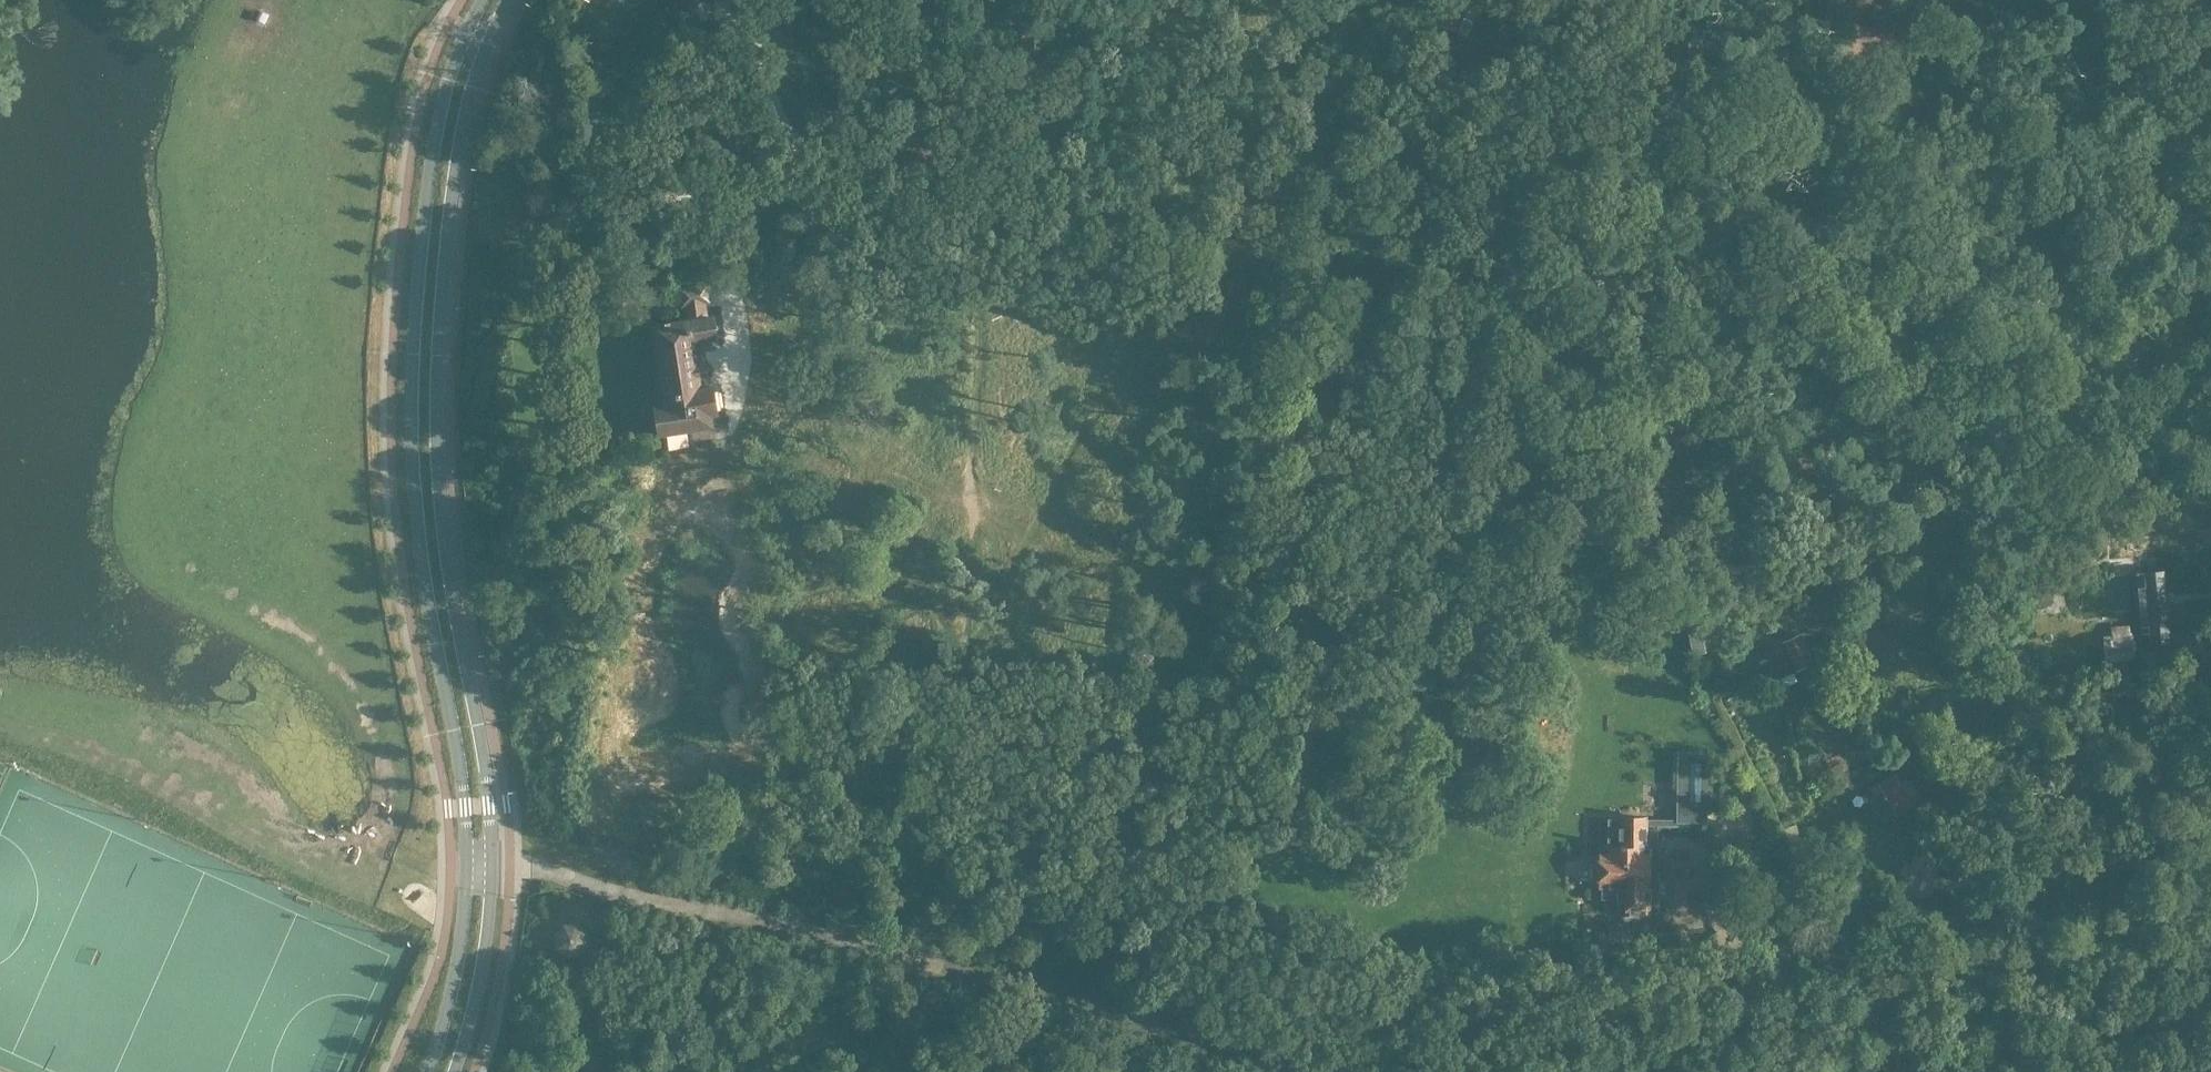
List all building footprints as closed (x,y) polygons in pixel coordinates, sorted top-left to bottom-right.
[(721,416),(717,392),(713,393),(712,387),(700,389),(698,377),(704,376),(702,366),(697,366),(693,343),(716,339),(712,317),(706,318),(703,302),(709,301),(706,285),(680,290),(682,305),(686,305),(688,321),(653,326),(666,405),(655,407),(659,434),(714,426),(712,417),(721,416)] [(2106,655),(2106,660),(2134,658),(2132,640),(2146,639),(2146,643),(2165,642),(2159,580),(2140,581),(2145,634),(2132,635),(2132,633),(2123,634),(2123,632),(2112,633),(2112,635),(2104,636),(2105,655),(2106,655)] [(1797,667),(1808,662),(1797,636),(1786,640),(1797,667)] [(1641,917),(1646,918),(1647,911),(1657,911),(1658,878),(1656,878),(1657,847),(1645,847),(1645,829),(1657,829),(1657,826),(1692,827),(1692,818),(1706,818),(1707,799),(1710,799),(1711,784),(1707,784),(1708,758),(1704,758),(1704,749),(1681,749),(1679,817),(1609,815),(1608,846),(1600,846),(1598,888),(1617,889),(1617,899),(1619,901),(1625,901),(1624,917),(1629,917),(1632,920),(1639,920),(1641,917)] [(1848,768),(1840,753),(1825,760),(1833,776),(1848,768)] [(583,933),(575,927),(566,928),(561,936),(562,944),(569,949),(578,948),(584,941),(583,933)]
